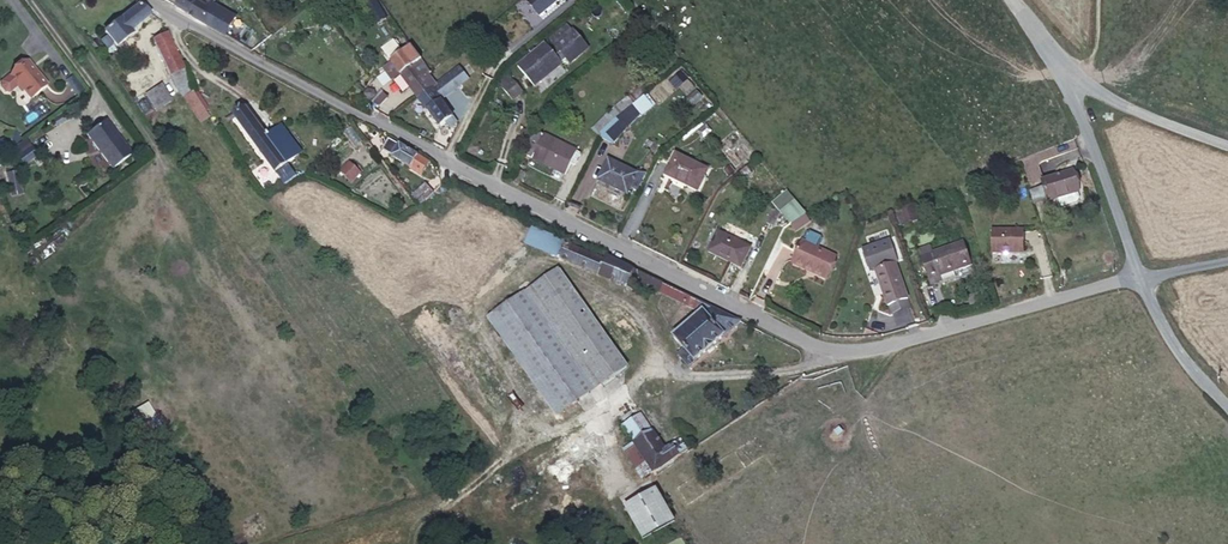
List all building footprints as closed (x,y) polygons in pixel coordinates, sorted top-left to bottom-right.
[(176,9),(207,27),(217,6),(212,3),(209,8),(193,0),(180,0),(176,9)] [(530,2),(541,15),(559,0),(532,0),(530,2)] [(376,1),(366,6),(372,15),(381,10),(376,1)] [(129,31),(150,14),(138,5),(137,6),(104,32),(116,47),(131,34),(129,31)] [(207,27),(215,31),(225,10),(217,6),(207,27)] [(555,46),(568,35),(565,31),(551,42),(555,46)] [(586,48),(572,32),(568,35),(582,51),(586,48)] [(176,51),(167,34),(153,40),(170,75),(184,69),(176,51)] [(534,86),(565,59),(568,62),(582,51),(568,35),(555,46),(556,47),(552,51),(547,46),(538,53),(535,49),(531,53),(534,57),(519,69),(534,86)] [(431,72),(411,46),(383,67),(392,79),(400,73),(417,97),(436,83),(429,74),(431,72)] [(47,86),(28,61),(10,75),(18,84),(30,99),(43,89),(47,86)] [(449,94),(472,76),(463,65),(441,82),(449,94)] [(680,70),(670,80),(685,96),(695,86),(680,70)] [(2,93),(7,94),(18,84),(10,75),(0,83),(0,91),(2,93)] [(522,91),(511,77),(500,86),(512,100),(522,91)] [(457,122),(440,99),(445,95),(437,83),(417,97),(417,98),(439,127),(446,122),(449,128),(457,122)] [(176,108),(162,84),(146,94),(161,118),(176,108)] [(634,105),(627,97),(614,108),(620,115),(634,105)] [(613,144),(628,126),(642,111),(634,104),(634,105),(620,115),(602,135),(613,144)] [(267,137),(246,108),(235,117),(276,172),(302,152),(282,126),(267,137)] [(600,137),(620,115),(614,108),(592,129),(600,137)] [(40,110),(22,123),(27,131),(45,117),(40,110)] [(131,155),(106,121),(87,134),(112,169),(131,155)] [(527,147),(535,128),(528,124),(525,130),(522,129),(516,141),(527,147)] [(574,165),(580,153),(534,130),(527,147),(524,154),(565,174),(570,163),(574,165)] [(418,155),(399,143),(399,144),(389,138),(381,150),(423,173),(429,162),(418,155)] [(18,157),(24,165),(38,155),(32,147),(18,157)] [(709,169),(676,153),(664,175),(698,192),(709,169)] [(627,194),(637,174),(608,159),(598,180),(627,194)] [(361,173),(350,162),(340,173),(352,182),(361,173)] [(518,166),(510,182),(519,186),(527,170),(518,166)] [(1079,192),(1073,171),(1042,180),(1044,186),(1048,201),(1079,192)] [(420,205),(434,193),(425,183),(411,196),(420,205)] [(1048,201),(1044,186),(1029,190),(1034,205),(1048,201)] [(790,224),(805,214),(795,202),(781,212),(790,224)] [(900,224),(918,217),(914,206),(896,212),(900,224)] [(558,258),(567,242),(532,228),(525,244),(558,258)] [(1023,253),(1023,230),(993,230),(992,253),(1023,253)] [(803,241),(816,248),(821,239),(820,236),(810,231),(807,232),(803,241)] [(741,268),(751,248),(718,232),(708,251),(741,268)] [(634,268),(613,258),(607,256),(606,259),(567,240),(567,242),(558,258),(627,287),(634,268)] [(816,248),(803,241),(793,261),(816,271),(815,274),(825,278),(835,256),(816,248)] [(932,252),(921,256),(930,284),(942,280),(939,272),(953,267),(954,271),(972,265),(964,241),(932,252)] [(932,252),(929,245),(918,249),(921,256),(932,252)] [(816,271),(793,261),(792,263),(815,274),(816,271)] [(908,299),(896,263),(875,269),(887,306),(908,299)] [(627,366),(558,268),(532,287),(601,384),(627,366)] [(634,291),(643,272),(634,268),(627,287),(634,291)] [(689,367),(741,321),(667,284),(663,294),(700,312),(673,335),(688,352),(681,358),(689,367)] [(590,393),(521,295),(494,313),(563,412),(590,393)] [(147,402),(137,408),(148,427),(158,421),(147,402)] [(664,448),(641,413),(622,425),(653,472),(685,449),(679,439),(664,448)] [(624,509),(644,539),(674,520),(654,489),(624,509)]
